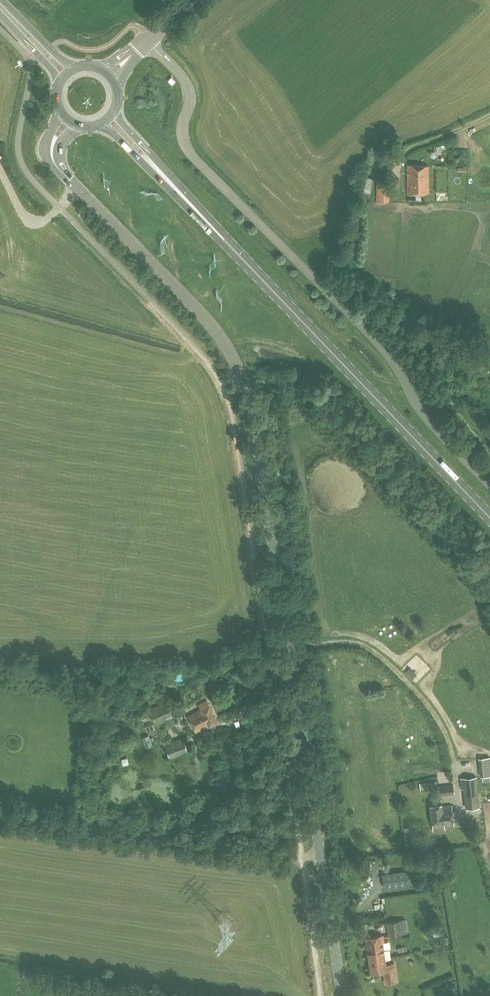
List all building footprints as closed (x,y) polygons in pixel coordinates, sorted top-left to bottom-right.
[(408,193),(429,193),(428,165),(408,164),(408,193)] [(360,181),(358,190),(363,191),(370,193),(372,184),(360,181)] [(208,671),(208,672),(209,674),(215,676),(217,675),(219,672),(218,670),(218,669),(212,667),(209,668),(208,671)] [(410,667),(405,672),(412,678),(417,673),(410,667)] [(206,729),(208,728),(208,726),(218,721),(207,700),(198,704),(201,708),(188,715),(196,732),(204,728),(206,729)] [(156,724),(175,716),(168,701),(149,709),(156,724)] [(236,726),(243,722),(240,718),(234,721),(236,726)] [(170,758),(188,751),(184,739),(165,745),(170,758)] [(483,774),(489,773),(489,754),(482,755),(483,774)] [(465,787),(466,793),(478,792),(476,776),(461,777),(462,787),(465,787)] [(454,784),(439,786),(440,795),(455,794),(454,784)] [(442,806),(442,803),(431,805),(433,830),(443,829),(442,826),(454,825),(452,805),(442,806)] [(386,873),(382,874),(384,888),(409,884),(409,882),(407,871),(386,873)] [(388,936),(409,932),(406,918),(386,922),(388,936)] [(382,935),(366,937),(371,972),(384,970),(386,983),(397,981),(394,963),(386,964),(385,958),(389,958),(388,950),(386,948),(384,949),(382,935)] [(426,948),(433,946),(431,940),(424,943),(426,948)] [(417,961),(427,957),(425,950),(414,954),(417,961)]
